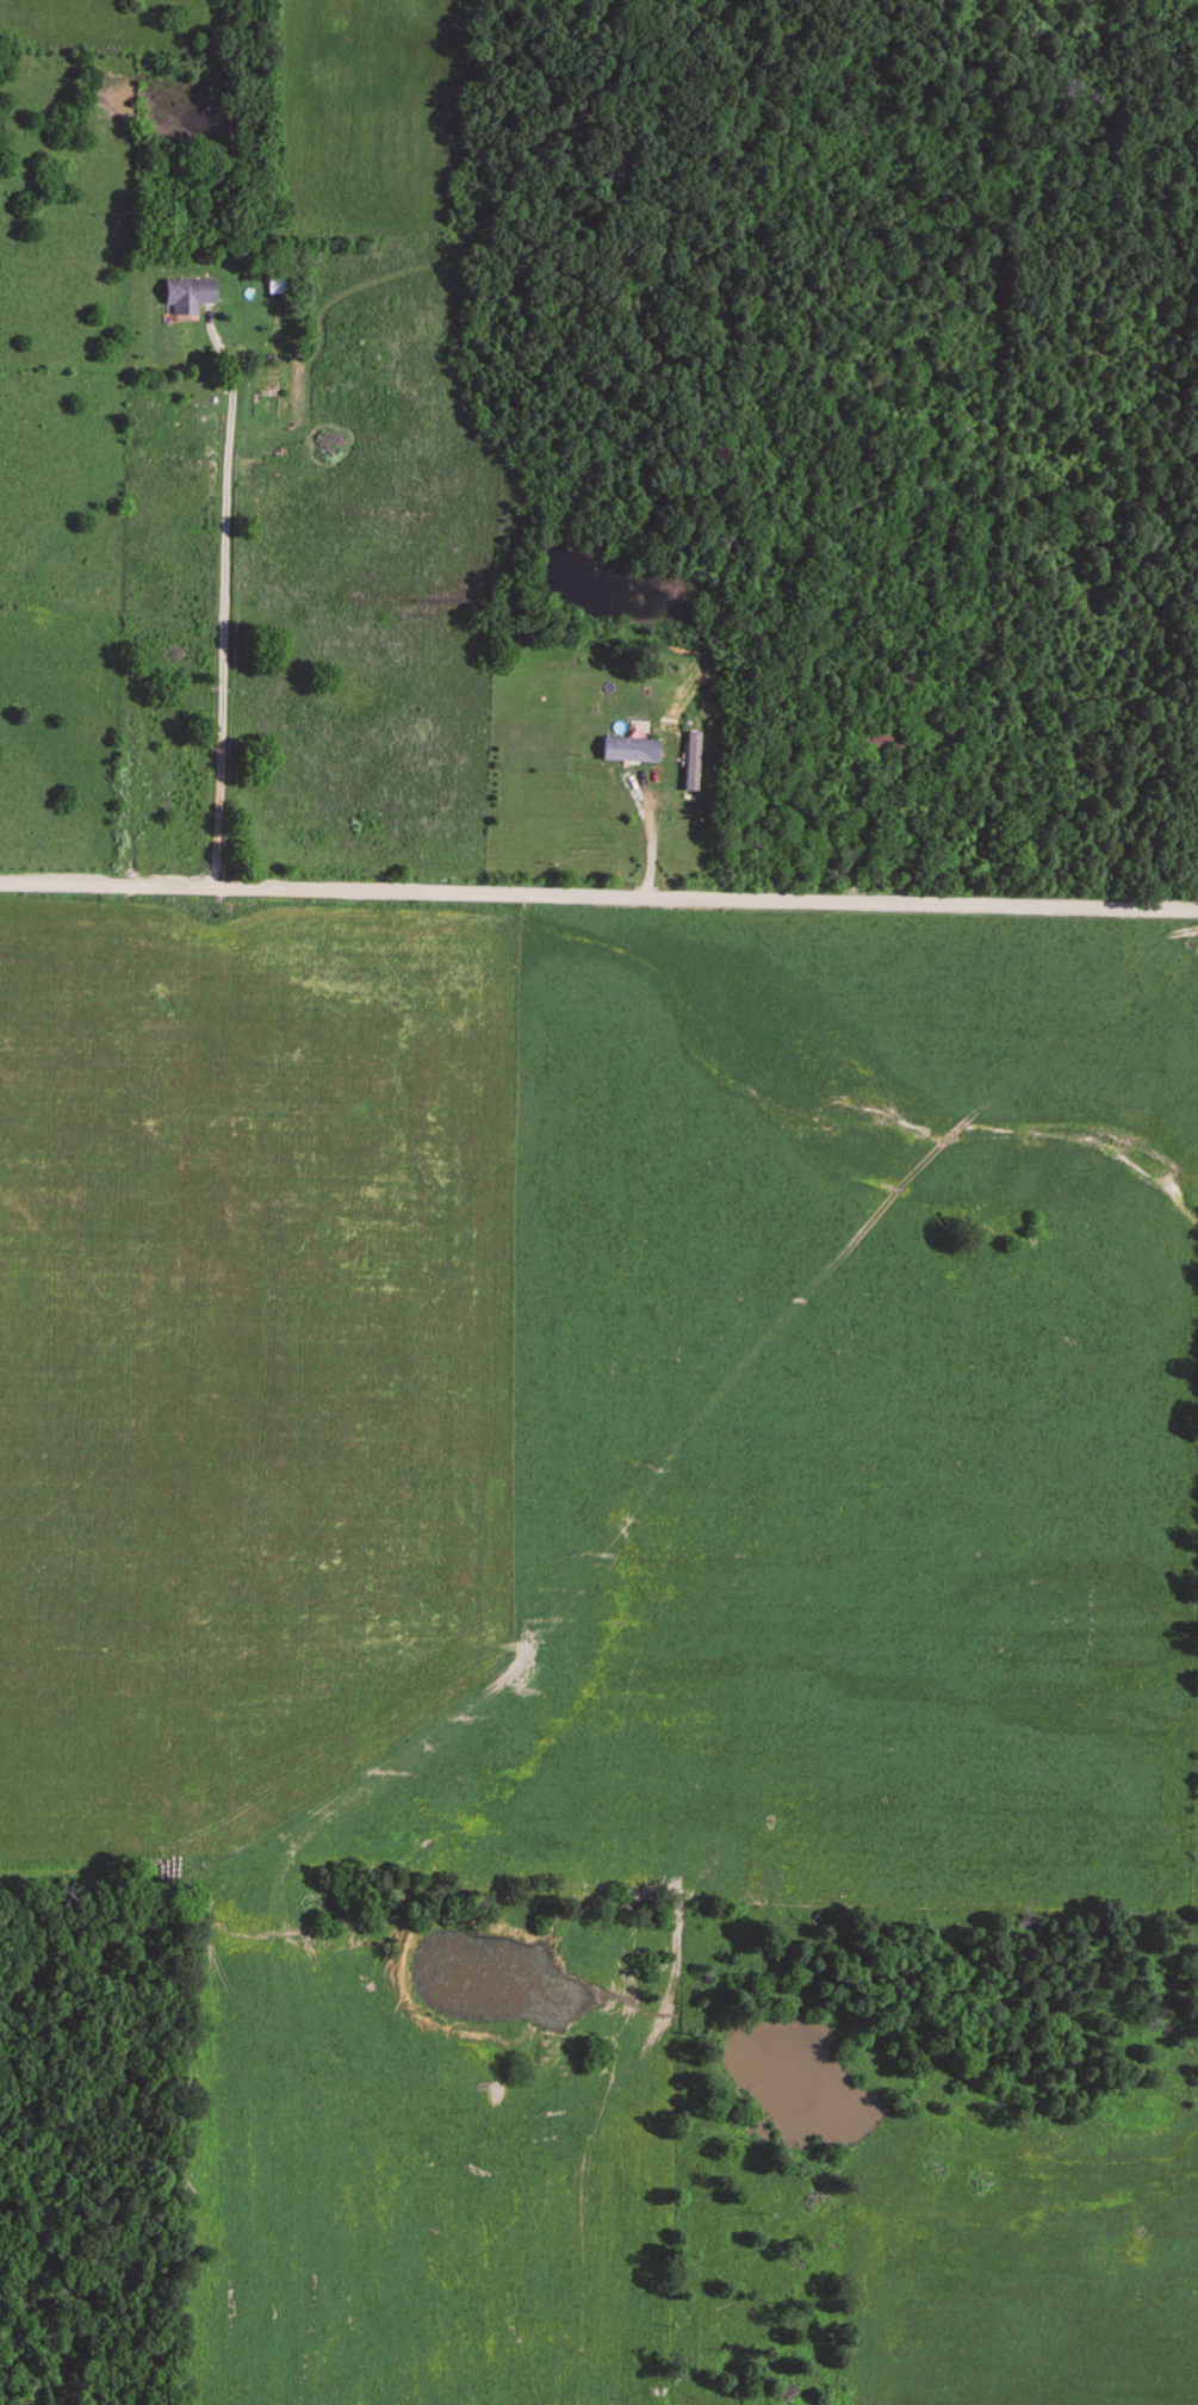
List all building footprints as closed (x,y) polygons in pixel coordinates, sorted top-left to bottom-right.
[(284,295),(284,275),(267,275),(267,295),(284,295)] [(213,280),(163,280),(163,315),(198,315),(198,303),(213,303),(213,280)] [(900,758),(900,733),(851,733),(851,758),(900,758)] [(655,740),(601,740),(601,763),(655,764),(655,740)]
